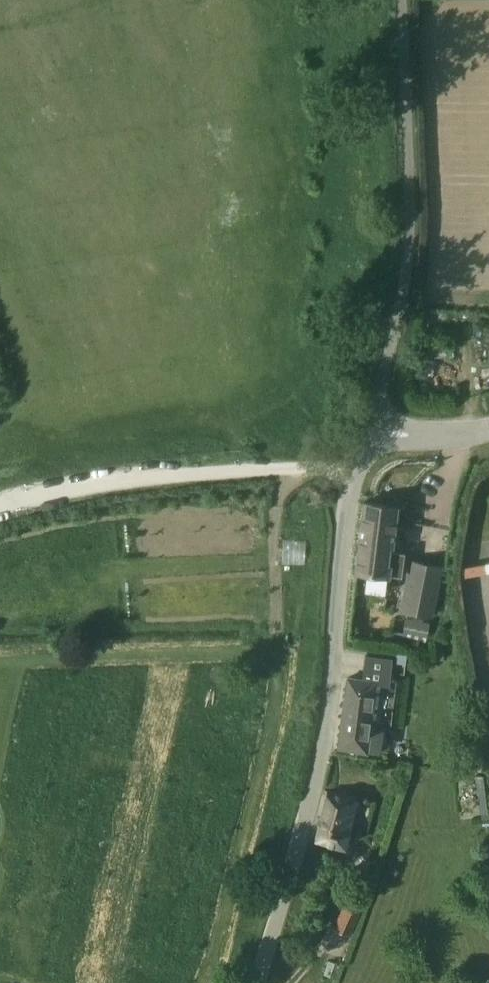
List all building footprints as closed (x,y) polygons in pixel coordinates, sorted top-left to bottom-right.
[(390,576),(398,506),(365,502),(357,573),(390,576)] [(434,618),(444,566),(410,559),(400,611),(434,618)] [(427,644),(430,622),(405,618),(402,640),(427,644)] [(367,655),(364,680),(349,678),(339,747),(367,751),(376,685),(384,686),(385,673),(392,674),(394,659),(367,655)] [(480,814),(488,812),(488,780),(488,774),(474,776),(480,814)] [(357,800),(329,793),(317,839),(346,846),(357,800)] [(346,899),(333,928),(349,936),(363,907),(346,899)]
